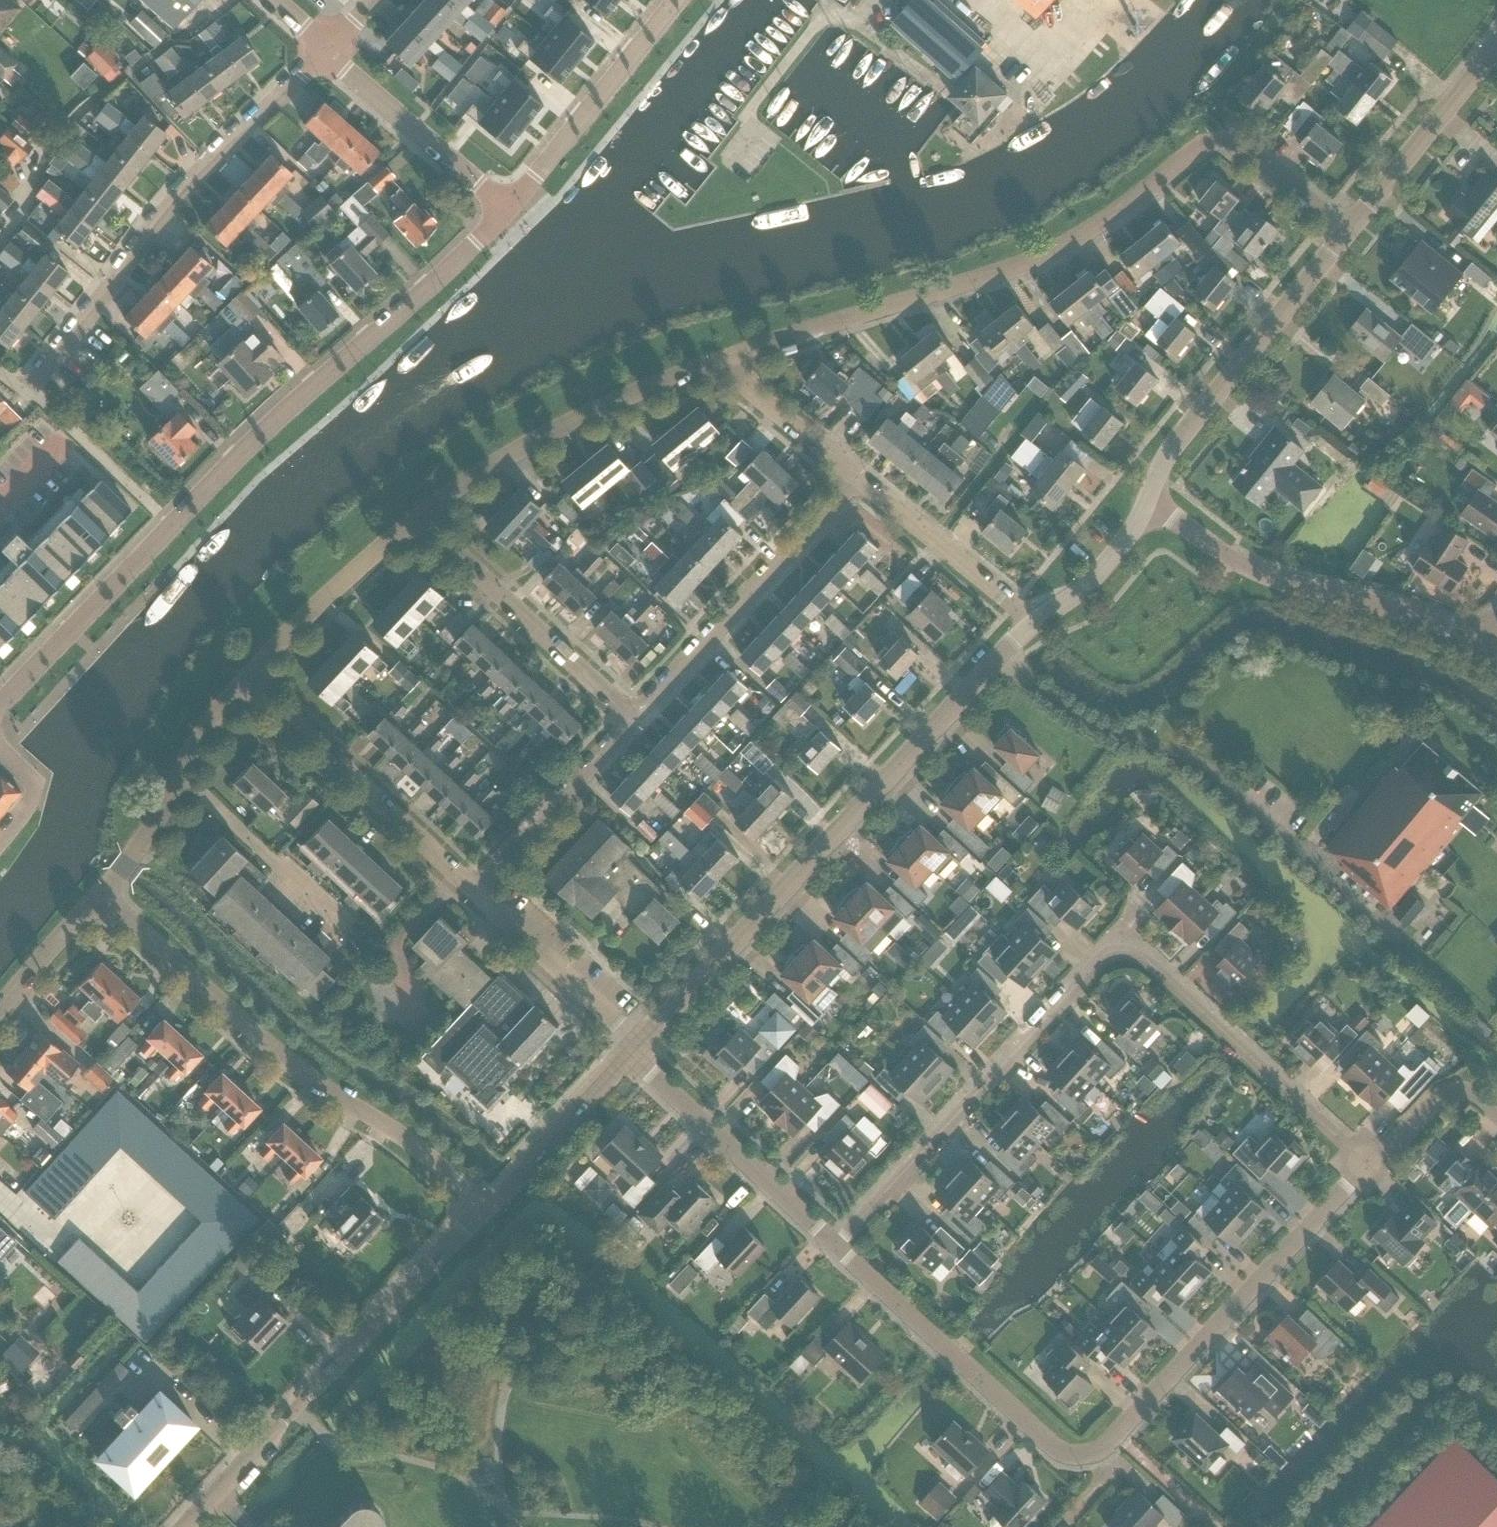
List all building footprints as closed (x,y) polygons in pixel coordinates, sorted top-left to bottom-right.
[(20,7),(12,0),(0,0),(0,30),(20,7)] [(173,28),(199,0),(140,0),(173,28)] [(468,19),(447,0),(426,0),(419,7),(441,27),(451,17),(462,27),(468,19)] [(468,19),(475,11),(464,2),(466,0),(447,0),(468,19)] [(535,19),(544,7),(536,0),(521,0),(517,5),(535,19)] [(606,17),(619,0),(585,0),(606,17)] [(929,0),(914,0),(893,24),(956,80),(983,50),(929,0)] [(1038,17),(1052,0),(1020,0),(1038,17)] [(482,17),(493,26),(505,11),(494,2),(482,17)] [(562,14),(551,5),(543,15),(556,24),(546,37),(577,62),(595,40),(562,14)] [(437,59),(443,51),(431,39),(441,27),(419,7),(403,25),(425,45),(424,47),(437,59)] [(468,19),(486,35),(493,26),(482,17),(475,11),(468,19)] [(481,42),(486,35),(468,19),(462,27),(481,42)] [(152,23),(141,35),(154,47),(156,46),(165,35),(168,33),(154,20),(152,23)] [(1372,21),(1365,29),(1391,51),(1398,42),(1372,21)] [(207,27),(218,43),(225,38),(213,22),(207,27)] [(425,45),(403,25),(387,43),(409,63),(424,47),(425,45)] [(503,25),(496,34),(506,42),(513,33),(503,25)] [(1342,26),(1324,50),(1322,48),(1300,75),(1275,54),(1266,66),(1265,64),(1239,96),(1260,114),(1277,94),(1293,106),(1333,57),(1352,33),(1342,26)] [(210,49),(218,43),(207,27),(198,34),(210,49)] [(1391,51),(1365,29),(1358,39),(1383,60),(1384,59),(1391,51)] [(242,35),(222,50),(241,74),(260,59),(242,35)] [(537,49),(524,39),(516,48),(529,58),(529,59),(560,84),(577,62),(546,37),(537,49)] [(106,72),(119,57),(101,41),(88,56),(106,72)] [(470,42),(464,49),(467,51),(471,54),(477,47),(470,41),(470,42)] [(171,46),(163,53),(177,73),(186,66),(171,46)] [(127,54),(125,56),(124,56),(125,57),(126,58),(127,59),(131,64),(141,56),(135,48),(131,52),(127,54)] [(222,50),(204,64),(222,88),(241,74),(222,50)] [(3,78),(10,85),(19,75),(12,68),(15,64),(0,51),(0,81),(3,78)] [(437,59),(456,74),(462,66),(443,51),(437,59)] [(177,73),(163,53),(154,60),(169,79),(177,73)] [(480,55),(474,63),(485,71),(491,64),(480,55)] [(1334,70),(1374,102),(1393,79),(1372,62),(1363,73),(1344,58),(1334,70)] [(449,81),(456,74),(437,59),(431,67),(449,81)] [(83,88),(96,75),(83,62),(70,76),(83,88)] [(204,64),(184,79),(203,102),(222,88),(204,64)] [(1006,94),(977,68),(952,96),(980,122),(1006,94)] [(512,79),(500,69),(492,79),(505,88),(495,101),(526,126),(544,104),(512,79)] [(1357,124),(1374,102),(1334,70),(1326,80),(1335,86),(1331,91),(1342,99),(1336,107),(1357,124)] [(152,74),(139,83),(151,99),(154,97),(169,117),(176,110),(183,117),(203,102),(184,79),(178,83),(166,92),(152,74)] [(411,75),(403,84),(411,91),(412,92),(420,83),(411,75)] [(463,77),(456,85),(467,93),(473,86),(463,77)] [(485,113),(473,103),(465,112),(477,122),(509,148),(526,126),(495,101),(485,113)] [(1290,118),(1285,125),(1294,133),(1301,125),(1310,133),(1300,145),(1324,164),(1341,143),(1318,123),(1323,117),(1314,110),(1304,101),(1300,105),(1299,104),(1289,117),(1290,118)] [(127,117),(107,102),(100,111),(120,127),(127,117)] [(305,152),(314,160),(318,164),(330,149),(339,157),(340,157),(360,135),(323,102),(303,124),(321,141),(317,146),(314,143),(305,152)] [(61,127),(40,111),(31,123),(18,113),(10,123),(44,149),(61,127)] [(120,127),(100,111),(94,118),(114,134),(120,127)] [(135,123),(127,117),(120,127),(128,133),(127,134),(150,153),(165,134),(141,116),(135,123)] [(9,126),(0,137),(0,142),(2,144),(0,147),(0,158),(2,160),(0,162),(0,182),(11,191),(19,182),(6,171),(11,166),(12,167),(18,158),(21,160),(33,146),(9,126)] [(135,172),(150,153),(127,134),(112,153),(135,172)] [(340,157),(339,157),(334,162),(344,171),(349,165),(359,174),(379,151),(360,135),(340,157)] [(68,150),(88,165),(96,156),(77,140),(70,148),(68,150)] [(68,150),(70,148),(63,142),(56,151),(83,172),(88,165),(68,150)] [(305,170),(314,160),(305,152),(297,162),(305,170)] [(97,172),(121,191),(135,172),(112,153),(104,162),(96,156),(88,165),(97,172)] [(271,154),(254,172),(275,192),(299,213),(303,208),(286,193),(290,189),(283,183),(291,174),(271,154)] [(395,176),(386,166),(367,182),(377,193),(395,176)] [(106,209),(121,191),(97,172),(82,191),(106,209)] [(237,190),(258,210),(267,200),(274,206),(277,202),(295,218),(299,213),(275,192),(254,172),(237,190)] [(1488,172),(1471,194),(1473,195),(1470,199),(1463,193),(1446,213),(1453,219),(1452,220),(1472,237),(1496,207),(1496,180),(1488,172)] [(59,203),(61,202),(67,193),(48,178),(40,188),(59,203)] [(316,188),(320,193),(328,186),(323,180),(315,187),(316,188)] [(1217,180),(1200,202),(1222,219),(1214,229),(1223,235),(1223,236),(1241,215),(1240,214),(1232,207),(1239,198),(1217,180)] [(0,186),(0,209),(2,211),(14,199),(0,186)] [(76,247),(91,228),(67,210),(69,208),(61,202),(59,203),(40,188),(35,195),(62,216),(52,229),(76,247)] [(416,246),(436,228),(433,224),(436,222),(424,208),(420,212),(399,188),(390,197),(403,211),(392,221),(416,246)] [(250,219),(258,210),(237,190),(221,208),(242,228),(265,250),(269,245),(270,244),(252,228),(256,224),(250,219)] [(82,191),(69,208),(67,210),(91,228),(106,209),(82,191)] [(351,195),(344,202),(341,205),(358,224),(336,244),(343,251),(330,262),(357,291),(376,273),(361,257),(375,245),(377,247),(388,236),(351,195)] [(324,198),(303,215),(310,223),(315,228),(334,211),(335,210),(324,198)] [(242,228),(221,208),(204,226),(225,246),(234,236),(240,242),(244,237),(261,253),(265,250),(242,228)] [(1223,235),(1213,248),(1224,257),(1234,245),(1231,243),(1236,237),(1257,255),(1278,230),(1255,212),(1253,215),(1244,208),(1240,214),(1241,215),(1223,236),(1223,235)] [(1163,221),(1141,239),(1172,277),(1183,267),(1184,268),(1194,260),(1210,246),(1189,221),(1174,234),(1163,221)] [(24,225),(17,233),(34,246),(41,252),(48,244),(24,225)] [(1464,237),(1455,229),(1446,239),(1455,247),(1464,237)] [(1141,239),(1121,255),(1139,278),(1154,265),(1159,270),(1155,274),(1164,284),(1172,277),(1141,239)] [(1432,311),(1462,274),(1422,241),(1392,278),(1432,311)] [(30,273),(53,292),(68,273),(45,254),(36,266),(26,258),(28,257),(10,242),(2,251),(20,265),(30,273)] [(265,250),(261,253),(269,261),(270,261),(278,253),(277,253),(270,246),(269,245),(265,250)] [(319,332),(338,314),(317,290),(316,291),(313,287),(325,277),(296,245),(275,264),(307,299),(297,308),(319,332)] [(1210,246),(1194,260),(1210,273),(1194,292),(1214,308),(1235,282),(1225,273),(1229,268),(1230,270),(1234,265),(1230,262),(1224,257),(1213,248),(1210,246)] [(173,265),(219,308),(225,302),(216,294),(206,285),(209,281),(203,275),(211,267),(190,247),(173,265)] [(2,251),(0,254),(0,259),(15,272),(25,280),(15,292),(38,310),(53,292),(30,273),(20,265),(2,251)] [(1491,277),(1472,262),(1464,272),(1483,287),(1491,277)] [(157,283),(178,302),(187,292),(193,298),(197,294),(216,311),(219,308),(173,265),(157,283)] [(1080,279),(1070,287),(1089,310),(1090,310),(1095,315),(1098,312),(1101,315),(1106,311),(1098,301),(1106,294),(1109,298),(1121,287),(1122,287),(1115,279),(1106,269),(1095,278),(1090,271),(1088,272),(1085,268),(1076,275),(1080,279)] [(1123,272),(1115,279),(1122,287),(1129,296),(1137,290),(1123,272)] [(235,274),(218,292),(216,294),(225,302),(243,282),(235,274)] [(1174,278),(1164,286),(1174,299),(1177,297),(1184,291),(1176,280),(1174,278)] [(161,320),(185,343),(190,337),(172,320),(176,316),(170,311),(178,302),(157,283),(140,300),(161,320)] [(1070,287),(1051,303),(1069,325),(1079,317),(1087,327),(1091,324),(1103,338),(1109,334),(1089,310),(1070,287)] [(1121,287),(1109,298),(1125,318),(1138,308),(1121,287)] [(268,302),(267,288),(253,289),(253,303),(268,302)] [(1178,301),(1161,288),(1145,307),(1159,318),(1146,334),(1157,343),(1159,341),(1176,355),(1194,333),(1177,318),(1176,319),(1169,312),(1178,301)] [(15,292),(5,304),(0,300),(0,311),(23,329),(38,310),(15,292)] [(269,373),(283,360),(256,330),(255,325),(250,319),(259,312),(242,293),(232,302),(220,313),(233,328),(211,348),(222,360),(218,363),(236,383),(235,385),(241,392),(244,392),(247,396),(270,375),(269,373)] [(182,346),(185,343),(161,320),(140,300),(123,318),(144,338),(154,328),(160,333),(164,329),(182,346)] [(1016,304),(997,319),(1015,342),(1037,368),(1041,365),(1025,345),(1030,340),(1025,334),(1035,326),(1016,304)] [(1367,308),(1348,332),(1383,361),(1402,337),(1367,308)] [(8,347),(23,329),(0,311),(0,340),(8,347)] [(997,319),(977,336),(979,338),(972,343),(979,352),(975,355),(990,372),(1001,360),(998,357),(996,359),(995,358),(1006,350),(1010,355),(1016,352),(1032,372),(1037,368),(1015,342),(997,319)] [(1055,354),(1066,345),(1062,341),(1049,324),(1038,333),(1055,354)] [(1428,356),(1436,346),(1411,325),(1403,336),(1428,356)] [(945,371),(945,372),(950,368),(944,361),(955,352),(936,329),(916,346),(939,375),(945,371)] [(1127,337),(1117,330),(1107,342),(1117,350),(1127,337)] [(1080,363),(1089,355),(1072,333),(1062,341),(1066,345),(1080,363)] [(1448,341),(1445,345),(1443,347),(1454,354),(1459,346),(1449,339),(1448,341)] [(1148,354),(1160,364),(1165,357),(1148,343),(1146,346),(1143,350),(1148,354)] [(952,380),(945,372),(945,371),(939,375),(916,346),(897,361),(916,384),(923,391),(937,379),(943,387),(952,380)] [(1137,403),(1157,379),(1137,362),(1137,363),(1125,354),(1117,364),(1128,373),(1117,387),(1137,403)] [(983,389),(994,379),(975,358),(964,368),(983,389)] [(847,383),(823,363),(806,383),(833,405),(843,393),(852,400),(849,403),(860,411),(875,393),(880,387),(882,385),(860,367),(847,383)] [(1089,378),(1078,367),(1055,391),(1066,402),(1089,378)] [(997,380),(1015,395),(1023,386),(1005,370),(997,380)] [(186,438),(194,430),(178,413),(177,407),(171,400),(179,392),(158,371),(139,389),(170,421),(149,440),(175,465),(194,445),(186,438)] [(1357,394),(1334,375),(1312,402),(1343,427),(1364,401),(1364,400),(1369,394),(1382,405),(1390,395),(1369,378),(1361,388),(1362,388),(1357,394)] [(1041,398),(1050,387),(1036,376),(1028,387),(1041,398)] [(910,401),(919,394),(905,377),(896,384),(910,401)] [(960,390),(952,380),(943,387),(951,397),(960,390)] [(997,380),(990,389),(1008,404),(1015,395),(997,380)] [(880,387),(875,393),(884,401),(886,403),(893,394),(882,385),(880,387)] [(1490,397),(1476,387),(1470,396),(1484,406),(1490,397)] [(990,389),(983,397),(1001,412),(1008,404),(990,389)] [(9,437),(24,420),(6,403),(0,397),(0,429),(9,437)] [(983,397),(976,405),(995,420),(1001,412),(983,397)] [(1083,409),(1072,422),(1084,431),(1083,432),(1102,447),(1122,422),(1103,407),(1092,398),(1083,409)] [(915,414),(924,421),(932,411),(923,404),(915,414)] [(976,405),(969,414),(987,429),(995,420),(976,405)] [(679,428),(696,449),(718,431),(701,410),(679,428)] [(924,421),(915,414),(913,417),(907,412),(902,419),(903,420),(898,426),(888,418),(870,440),(890,456),(912,428),(917,431),(922,424),(924,421)] [(979,439),(987,429),(969,414),(961,423),(979,439)] [(1297,420),(1293,425),(1306,435),(1304,437),(1310,442),(1316,442),(1321,436),(1299,418),(1297,420)] [(890,456),(909,472),(927,450),(916,440),(921,434),(922,435),(928,429),(922,424),(917,431),(912,428),(890,456)] [(1303,510),(1322,487),(1293,463),(1304,450),(1274,427),(1259,445),(1262,447),(1233,483),(1260,504),(1277,483),(1294,496),(1291,500),(1303,510)] [(696,449),(679,428),(657,447),(674,467),(696,449)] [(953,445),(962,452),(970,442),(961,435),(953,445)] [(1027,438),(1019,448),(1069,488),(1085,468),(1063,450),(1055,461),(1027,438)] [(752,448),(743,439),(727,456),(737,465),(752,448)] [(1352,443),(1347,449),(1355,455),(1361,448),(1353,442),(1352,443)] [(909,472),(928,487),(954,455),(948,451),(951,448),(951,447),(945,443),(939,449),(941,450),(936,457),(927,450),(909,472)] [(959,455),(962,452),(953,445),(951,447),(951,448),(948,451),(954,455),(928,487),(946,502),(964,479),(953,471),(958,465),(960,466),(965,460),(959,455)] [(588,466),(605,486),(628,468),(611,447),(588,466)] [(1069,488),(1019,448),(1012,457),(1040,479),(1031,490),(1053,508),(1069,488)] [(739,513),(782,467),(763,450),(743,471),(753,480),(738,495),(729,504),(739,513)] [(667,488),(678,479),(656,453),(645,462),(667,488)] [(1002,467),(993,478),(994,479),(1001,484),(1013,469),(1006,463),(1002,467)] [(656,481),(642,464),(633,473),(647,489),(656,481)] [(605,486),(588,466),(566,484),(583,505),(605,486)] [(800,484),(782,467),(739,513),(746,520),(750,524),(766,507),(763,504),(771,496),(780,505),(800,484)] [(1494,538),(1496,534),(1496,502),(1489,496),(1496,485),(1472,468),(1460,485),(1475,495),(1461,515),(1494,538)] [(98,477),(31,547),(15,531),(0,547),(0,548),(16,563),(0,579),(0,645),(131,509),(98,477)] [(985,485),(999,496),(986,512),(994,519),(984,531),(1010,551),(1026,531),(1001,511),(1009,501),(1008,500),(1013,494),(1001,484),(994,479),(993,478),(992,477),(985,485)] [(1391,487),(1375,477),(1367,489),(1383,498),(1391,487)] [(728,489),(721,497),(726,501),(729,504),(738,495),(730,487),(728,489)] [(1038,500),(1024,489),(1018,496),(1033,508),(1038,500)] [(506,510),(524,527),(541,508),(523,491),(506,510)] [(737,529),(746,520),(739,513),(729,504),(726,501),(716,511),(721,516),(714,525),(707,519),(703,523),(675,496),(671,500),(682,511),(681,511),(726,554),(744,535),(737,529)] [(573,522),(581,513),(563,497),(555,506),(573,522)] [(507,545),(524,527),(506,510),(489,528),(507,545)] [(688,553),(709,573),(726,554),(681,511),(678,514),(696,531),(691,536),(698,542),(688,553)] [(1413,568),(1450,593),(1467,566),(1456,559),(1468,541),(1444,525),(1432,543),(1430,542),(1413,568)] [(641,539),(643,541),(647,537),(648,536),(639,527),(634,532),(641,539)] [(545,553),(551,546),(533,531),(528,537),(545,553)] [(839,552),(859,570),(878,549),(859,531),(839,552)] [(550,546),(551,546),(556,551),(565,542),(559,536),(550,546)] [(654,559),(662,551),(652,541),(644,550),(654,559)] [(635,560),(617,543),(609,552),(626,569),(635,560)] [(670,558),(662,551),(654,559),(662,567),(658,571),(665,577),(656,587),(677,607),(692,590),(665,564),(670,558)] [(820,572),(839,590),(859,570),(839,552),(820,572)] [(535,573),(547,560),(540,553),(527,566),(535,573)] [(709,573),(688,553),(680,560),(674,554),(670,558),(665,564),(692,590),(709,573)] [(578,567),(572,573),(579,580),(599,558),(596,554),(581,570),(578,567)] [(603,561),(599,558),(579,580),(587,587),(593,580),(589,576),(603,561)] [(579,580),(572,573),(560,563),(543,581),(562,598),(579,580)] [(820,611),(839,590),(820,572),(801,593),(820,611)] [(870,589),(877,581),(867,572),(860,580),(870,589)] [(922,583),(912,574),(895,592),(905,601),(911,594),(921,604),(911,615),(937,639),(954,621),(945,614),(950,608),(933,592),(930,594),(920,585),(922,583)] [(398,599),(421,621),(436,605),(446,615),(453,607),(443,597),(444,597),(420,575),(398,599)] [(608,597),(620,585),(614,579),(602,591),(608,597)] [(579,580),(562,598),(580,615),(597,597),(587,587),(579,580)] [(887,591),(877,581),(870,589),(879,598),(887,591)] [(801,632),(820,611),(801,593),(781,614),(801,632)] [(421,621),(398,599),(375,622),(399,645),(399,644),(410,654),(417,646),(407,636),(421,621)] [(630,628),(652,606),(648,603),(633,618),(627,613),(621,619),(612,611),(595,629),(614,646),(630,628)] [(655,610),(652,606),(630,628),(614,646),(632,663),(649,645),(640,636),(648,628),(643,623),(655,610)] [(887,614),(882,618),(894,630),(894,629),(901,623),(902,622),(897,617),(890,611),(889,612),(887,614)] [(824,622),(833,630),(841,622),(832,613),(824,622)] [(451,644),(470,624),(459,614),(440,635),(451,644)] [(782,652),(801,632),(781,614),(762,634),(782,652)] [(850,631),(841,622),(833,630),(842,639),(850,631)] [(474,625),(456,642),(474,659),(475,660),(492,642),(474,625)] [(898,677),(919,655),(901,638),(892,630),(882,641),(891,649),(880,661),(898,677)] [(333,657),(357,679),(371,663),(381,673),(389,665),(378,656),(379,655),(355,633),(333,657)] [(762,674),(782,652),(762,634),(743,656),(762,674)] [(852,635),(843,644),(851,651),(859,642),(852,635)] [(474,659),(460,673),(468,681),(481,666),(492,677),(510,658),(492,642),(475,660),(474,659)] [(660,643),(655,649),(661,655),(667,650),(660,643)] [(458,655),(450,648),(442,656),(449,664),(458,655)] [(836,661),(844,669),(854,679),(849,684),(858,692),(846,706),(864,722),(885,699),(867,683),(866,683),(859,676),(867,667),(848,648),(836,661)] [(651,651),(642,659),(640,661),(646,667),(658,656),(652,649),(651,651)] [(793,669),(801,660),(791,651),(783,660),(793,669)] [(342,695),(357,679),(333,657),(311,681),(334,703),(335,702),(345,712),(352,704),(342,695)] [(510,658),(492,677),(508,692),(510,694),(528,675),(510,658)] [(811,670),(801,660),(793,669),(803,679),(811,670)] [(410,692),(416,686),(420,681),(399,662),(389,672),(410,692)] [(795,689),(804,681),(789,667),(781,676),(795,689)] [(729,670),(709,691),(729,710),(749,689),(729,670)] [(502,696),(493,705),(504,714),(511,706),(513,707),(518,702),(527,711),(546,692),(528,675),(510,694),(508,692),(503,697),(502,696)] [(791,692),(776,678),(767,687),(782,701),(791,692)] [(494,688),(487,681),(478,690),(486,697),(494,688)] [(425,694),(416,686),(410,692),(386,718),(370,736),(388,753),(405,735),(404,734),(396,726),(402,719),(399,717),(407,708),(410,710),(425,694)] [(709,691),(690,712),(710,731),(729,710),(709,691)] [(527,711),(515,724),(523,732),(531,723),(532,723),(536,719),(545,728),(564,708),(546,692),(527,711)] [(819,771),(840,748),(816,726),(815,727),(803,716),(813,706),(798,692),(773,718),(784,728),(791,721),(813,742),(801,755),(819,771)] [(379,704),(377,702),(376,701),(372,705),(384,717),(386,715),(388,713),(379,704)] [(541,732),(533,741),(540,748),(549,740),(554,736),(563,745),(582,725),(564,708),(545,728),(541,732)] [(730,717),(739,726),(748,718),(738,708),(730,717)] [(690,712),(671,733),(691,751),(698,758),(702,753),(705,755),(708,751),(699,743),(710,731),(690,712)] [(839,714),(834,719),(833,720),(840,727),(846,721),(839,714)] [(758,727),(748,718),(739,726),(749,736),(758,727)] [(406,769),(423,751),(411,741),(425,725),(418,719),(404,734),(405,735),(388,753),(406,769)] [(1002,739),(995,746),(1009,760),(1015,766),(1007,775),(1026,792),(1035,782),(1025,773),(1041,755),(1019,734),(1020,732),(1007,724),(999,737),(1002,739)] [(671,733),(652,754),(671,772),(691,751),(671,733)] [(444,743),(436,735),(428,744),(435,751),(444,743)] [(732,741),(727,747),(734,753),(741,744),(735,738),(732,741)] [(765,775),(775,763),(774,762),(768,757),(752,742),(741,754),(765,775)] [(1482,792),(1424,743),(1401,770),(1396,766),(1327,848),(1345,862),(1341,867),(1391,909),(1463,824),(1459,820),(1482,792)] [(423,751),(406,769),(424,786),(441,768),(423,751)] [(772,752),(768,757),(774,762),(780,756),(773,751),(772,752)] [(461,759),(454,752),(445,761),(453,768),(461,759)] [(698,758),(694,762),(704,771),(712,762),(705,755),(702,753),(698,758)] [(652,754),(632,774),(652,793),(671,772),(652,754)] [(712,762),(704,771),(714,780),(722,771),(712,762)] [(317,802),(307,792),(296,804),(283,793),(284,792),(251,763),(232,785),(253,803),(251,806),(260,815),(263,811),(265,813),(276,800),(289,812),(284,817),(296,827),(317,802)] [(954,781),(987,813),(1003,795),(1014,805),(1023,795),(1004,778),(996,787),(989,781),(975,767),(968,775),(966,773),(954,781)] [(459,785),(458,784),(441,768),(424,786),(442,803),(459,785)] [(730,785),(737,777),(727,768),(720,776),(730,785)] [(477,801),(476,801),(465,791),(479,776),(471,769),(458,784),(459,785),(442,803),(460,820),(477,801)] [(5,811),(21,792),(0,774),(0,807),(5,811)] [(632,774),(613,796),(632,814),(652,793),(632,774)] [(756,800),(745,790),(745,791),(775,819),(795,798),(775,780),(769,775),(763,782),(768,787),(756,800)] [(737,777),(730,785),(740,795),(736,799),(747,810),(736,821),(756,840),(775,819),(745,791),(745,790),(748,787),(737,777)] [(948,796),(941,803),(956,817),(962,823),(954,832),(981,857),(990,847),(971,830),(987,813),(954,781),(953,782),(954,782),(946,794),(948,796)] [(490,786),(476,801),(477,801),(460,820),(478,837),(495,819),(483,808),(497,793),(490,786)] [(1067,794),(1053,786),(1042,804),(1057,813),(1067,794)] [(663,809),(671,801),(661,792),(653,800),(663,809)] [(705,792),(697,801),(713,817),(721,809),(705,792)] [(671,801),(663,809),(673,818),(681,809),(671,801)] [(697,801),(685,813),(702,829),(713,817),(697,801)] [(342,877),(364,852),(351,840),(354,836),(350,832),(345,827),(342,831),(328,818),(305,842),(318,854),(308,865),(320,876),(330,865),(342,877)] [(614,895),(630,878),(625,873),(634,863),(621,852),(628,845),(601,820),(546,878),(573,904),(576,901),(594,917),(614,895)] [(651,843),(658,836),(643,821),(636,829),(651,843)] [(901,838),(900,838),(934,870),(935,869),(944,879),(969,852),(951,835),(942,844),(936,838),(922,824),(915,832),(913,830),(901,838)] [(668,830),(659,839),(682,861),(666,877),(677,890),(683,883),(700,899),(720,878),(700,860),(691,851),(668,830)] [(1017,830),(1014,832),(1013,834),(1015,836),(1015,837),(1022,842),(1026,838),(1017,830)] [(1181,830),(1171,840),(1173,842),(1177,845),(1181,849),(1190,838),(1181,830)] [(702,839),(691,851),(700,860),(720,878),(739,857),(720,839),(711,831),(702,840),(702,839)] [(1156,879),(1179,855),(1168,844),(1162,851),(1143,834),(1136,842),(1130,837),(1117,852),(1122,857),(1115,865),(1134,883),(1146,870),(1156,879)] [(266,877),(250,862),(222,836),(189,871),(217,897),(211,904),(301,987),(303,985),(317,998),(334,980),(320,966),(329,957),(321,949),(328,942),(319,934),(312,941),(256,888),(266,877)] [(895,853),(888,860),(902,874),(909,880),(900,889),(919,906),(928,896),(918,887),(934,870),(900,838),(900,839),(893,851),(895,853)] [(655,845),(644,853),(661,875),(672,866),(655,845)] [(1186,854),(1189,856),(1193,860),(1201,852),(1194,846),(1189,851),(1186,854)] [(378,865),(364,852),(342,877),(354,888),(344,899),(356,910),(366,899),(379,911),(401,887),(387,874),(391,870),(382,861),(378,865)] [(989,862),(988,862),(987,863),(996,871),(1003,864),(994,856),(989,862)] [(1156,911),(1173,927),(1202,896),(1192,888),(1196,873),(1183,862),(1158,889),(1168,898),(1156,911)] [(1019,874),(1008,864),(998,874),(1010,884),(1019,874)] [(636,883),(630,878),(614,895),(621,902),(627,895),(644,910),(637,918),(661,941),(679,921),(656,899),(663,891),(644,873),(636,883)] [(980,889),(968,878),(957,889),(969,900),(980,889)] [(997,878),(986,889),(1003,904),(1013,893),(997,878)] [(847,895),(881,927),(897,909),(907,919),(916,909),(898,892),(889,901),(868,881),(861,889),(859,887),(848,895),(847,895)] [(1044,884),(1028,901),(1050,922),(1058,914),(1062,913),(1078,928),(1101,904),(1088,892),(1083,897),(1066,881),(1054,893),(1044,884)] [(1425,904),(1412,892),(1395,912),(1408,924),(1425,904)] [(865,944),(881,927),(847,895),(847,896),(840,908),(842,910),(835,917),(856,937),(847,946),(866,963),(875,953),(865,944)] [(1202,896),(1173,927),(1191,943),(1202,930),(1212,939),(1238,912),(1227,902),(1224,905),(1218,899),(1211,906),(1202,896)] [(1258,902),(1250,911),(1254,915),(1262,914),(1266,910),(1258,902)] [(970,906),(946,933),(957,944),(982,916),(970,906)] [(1019,931),(1010,940),(1041,969),(1056,951),(1044,940),(1040,936),(1040,932),(1048,925),(1028,907),(1012,924),(1019,931)] [(922,913),(916,919),(919,923),(924,928),(931,921),(930,921),(922,913)] [(421,967),(467,1009),(468,1010),(495,981),(494,981),(460,949),(463,945),(459,935),(441,918),(414,948),(427,960),(421,967)] [(942,933),(931,921),(924,928),(919,933),(931,945),(942,933)] [(1253,966),(1260,958),(1242,941),(1251,931),(1240,921),(1215,948),(1225,958),(1213,970),(1232,988),(1239,981),(1245,986),(1258,971),(1253,966)] [(994,944),(978,961),(997,979),(1005,971),(1009,971),(1025,986),(1041,969),(1010,940),(1003,934),(994,944)] [(794,952),(828,984),(844,967),(854,976),(863,966),(845,949),(836,958),(815,939),(808,946),(806,944),(795,952),(794,952)] [(927,948),(918,957),(929,968),(938,959),(927,948)] [(828,984),(794,952),(793,953),(794,954),(786,965),(789,967),(782,975),(803,994),(794,1003),(816,1023),(825,1013),(822,1011),(838,993),(828,984)] [(904,954),(897,961),(907,971),(916,961),(906,952),(904,954)] [(82,1008),(88,1014),(120,979),(100,962),(79,986),(94,999),(91,1002),(89,1000),(82,1008)] [(976,984),(960,1000),(991,1029),(1006,1011),(994,999),(990,996),(990,992),(998,985),(979,967),(968,978),(976,984)] [(468,1010),(467,1009),(422,1058),(423,1059),(424,1058),(440,1073),(447,1065),(473,1090),(471,1093),(484,1106),(493,1096),(498,1100),(507,1090),(502,1086),(521,1066),(522,1067),(559,1027),(501,973),(494,981),(495,981),(468,1010)] [(140,998),(120,979),(88,1014),(95,1021),(103,1013),(100,1011),(103,1008),(118,1022),(140,998)] [(1114,1039),(1138,1062),(1148,1051),(1141,1045),(1158,1026),(1141,1010),(1146,1005),(1133,993),(1110,1017),(1123,1029),(1114,1039)] [(938,1010),(928,1021),(947,1038),(954,1031),(959,1031),(975,1046),(991,1029),(960,1000),(945,1017),(938,1010)] [(88,1014),(82,1008),(80,1010),(72,1003),(63,1012),(59,1008),(49,1018),(77,1045),(87,1035),(82,1031),(88,1029),(95,1021),(88,1014)] [(759,1030),(761,1032),(753,1040),(741,1029),(734,1037),(728,1032),(715,1047),(720,1052),(713,1059),(732,1077),(744,1065),(754,1074),(780,1047),(797,1028),(777,1010),(759,1030)] [(799,1025),(804,1019),(795,1011),(790,1017),(799,1025)] [(1370,1021),(1360,1012),(1351,1022),(1360,1031),(1370,1021)] [(1492,1031),(1474,1014),(1464,1025),(1483,1041),(1492,1031)] [(1333,1061),(1359,1034),(1348,1024),(1338,1034),(1320,1016),(1313,1024),(1307,1019),(1294,1034),(1299,1039),(1292,1047),(1311,1065),(1323,1052),(1333,1061)] [(157,1046),(165,1054),(181,1036),(163,1020),(147,1037),(148,1038),(139,1048),(147,1056),(157,1046)] [(827,1022),(820,1030),(826,1035),(833,1027),(827,1022)] [(116,1044),(129,1029),(122,1023),(109,1037),(116,1044)] [(818,1032),(809,1024),(800,1034),(809,1042),(818,1032)] [(916,1048),(908,1058),(938,1086),(954,1069),(941,1057),(937,1054),(937,1049),(944,1041),(925,1024),(909,1041),(916,1048)] [(1343,1076),(1360,1092),(1388,1062),(1378,1053),(1385,1046),(1367,1030),(1337,1062),(1347,1071),(1343,1076)] [(22,1051),(45,1071),(53,1061),(69,1074),(78,1064),(62,1050),(62,1051),(39,1031),(22,1051)] [(181,1036),(165,1054),(174,1061),(164,1072),(173,1080),(182,1069),(185,1071),(201,1054),(181,1036)] [(115,1069),(136,1045),(127,1037),(105,1061),(115,1069)] [(1064,1055),(1094,1083),(1104,1073),(1111,1079),(1127,1062),(1102,1040),(1093,1050),(1080,1038),(1064,1055)] [(578,1040),(577,1040),(575,1040),(572,1040),(571,1040),(568,1044),(568,1045),(567,1045),(568,1047),(568,1049),(572,1053),(577,1053),(581,1049),(581,1044),(578,1040)] [(37,1080),(45,1071),(22,1051),(5,1071),(28,1090),(20,1099),(36,1113),(52,1094),(37,1080)] [(777,1119),(805,1089),(797,1080),(800,1066),(787,1054),(762,1081),(772,1090),(760,1103),(777,1119)] [(1079,1098),(1094,1083),(1064,1055),(1049,1072),(1061,1084),(1052,1094),(1080,1119),(1090,1109),(1079,1098)] [(856,1063),(861,1068),(866,1062),(861,1057),(856,1063)] [(1165,1068),(1153,1057),(1142,1068),(1155,1079),(1165,1068)] [(885,1068),(875,1078),(894,1096),(902,1088),(906,1088),(922,1103),(938,1086),(908,1058),(892,1074),(885,1068)] [(1360,1092),(1377,1108),(1389,1095),(1403,1108),(1437,1071),(1425,1060),(1415,1070),(1411,1070),(1404,1064),(1398,1071),(1388,1062),(1360,1092)] [(101,1090),(113,1078),(95,1062),(84,1074),(101,1090)] [(128,1081),(135,1087),(145,1076),(140,1072),(138,1070),(133,1076),(132,1077),(128,1081)] [(160,1076),(154,1070),(133,1093),(139,1098),(160,1076)] [(224,1107),(240,1089),(221,1072),(205,1090),(207,1092),(198,1102),(205,1108),(215,1098),(224,1107)] [(868,1081),(858,1072),(847,1083),(856,1093),(868,1081)] [(858,1097),(881,1119),(894,1105),(871,1083),(858,1097)] [(259,1106),(240,1089),(224,1107),(233,1115),(224,1126),(232,1133),(241,1122),(243,1124),(259,1106)] [(814,1097),(805,1089),(777,1119),(794,1135),(806,1122),(816,1131),(841,1104),(829,1093),(814,1097)] [(117,1090),(80,1130),(109,1157),(120,1146),(117,1090)] [(157,1127),(117,1090),(120,1146),(131,1156),(157,1127)] [(1,1134),(10,1124),(18,1115),(7,1106),(8,1105),(0,1098),(0,1133),(1,1134)] [(1009,1115),(1039,1144),(1054,1127),(1061,1134),(1071,1123),(1047,1100),(1037,1110),(1025,1098),(1009,1115)] [(869,1148),(868,1147),(874,1140),(846,1114),(824,1138),(834,1148),(822,1160),(841,1179),(848,1171),(854,1176),(867,1161),(862,1156),(869,1148)] [(1030,1153),(1039,1144),(1009,1115),(993,1133),(1006,1144),(996,1154),(1021,1177),(1031,1166),(1038,1159),(1030,1153)] [(62,1136),(41,1117),(32,1128),(53,1146),(62,1136)] [(53,1127),(52,1127),(53,1128),(62,1136),(64,1137),(65,1137),(72,1128),(60,1118),(58,1121),(57,1123),(56,1124),(53,1127)] [(276,1150),(285,1158),(301,1140),(283,1123),(266,1140),(268,1142),(259,1152),(267,1160),(276,1150)] [(169,1138),(157,1127),(131,1156),(143,1167),(169,1138)] [(623,1196),(635,1207),(657,1183),(646,1174),(662,1156),(649,1144),(646,1147),(625,1127),(602,1153),(635,1184),(623,1196)] [(1235,1141),(1222,1129),(1214,1138),(1227,1149),(1235,1141)] [(80,1130),(69,1142),(99,1169),(109,1157),(80,1130)] [(1284,1179),(1307,1154),(1294,1142),(1289,1147),(1272,1131),(1260,1144),(1250,1135),(1233,1153),(1261,1178),(1271,1167),(1284,1179)] [(181,1149),(169,1138),(143,1167),(155,1178),(181,1149)] [(1430,1171),(1452,1147),(1442,1138),(1419,1161),(1430,1171)] [(294,1186),(304,1175),(320,1158),(301,1140),(285,1158),(295,1167),(285,1177),(292,1184),(294,1186)] [(69,1142),(58,1154),(88,1181),(99,1169),(69,1142)] [(40,1164),(50,1153),(46,1150),(41,1145),(40,1147),(37,1150),(33,1155),(32,1156),(40,1164)] [(193,1159),(181,1149),(155,1178),(166,1189),(193,1159)] [(1434,1179),(1446,1190),(1452,1184),(1459,1191),(1456,1194),(1462,1199),(1445,1218),(1457,1229),(1474,1211),(1482,1202),(1496,1185),(1496,1166),(1492,1167),(1486,1162),(1475,1174),(1468,1167),(1472,1162),(1460,1151),(1434,1179)] [(58,1154),(48,1166),(77,1192),(88,1181),(58,1154)] [(953,1175),(983,1203),(993,1193),(1000,1200),(1016,1183),(991,1160),(982,1170),(969,1158),(953,1175)] [(205,1170),(193,1159),(166,1189),(178,1199),(205,1170)] [(1221,1200),(1251,1228),(1267,1211),(1254,1199),(1265,1188),(1237,1162),(1220,1181),(1230,1190),(1221,1200)] [(48,1166),(37,1178),(66,1204),(77,1192),(48,1166)] [(587,1170),(575,1183),(583,1190),(585,1188),(599,1174),(590,1166),(587,1170)] [(0,1173),(0,1179),(15,1193),(24,1184),(6,1167),(0,1173)] [(217,1181),(205,1170),(178,1199),(190,1210),(217,1181)] [(588,1193),(606,1206),(620,1188),(602,1175),(588,1193)] [(974,1213),(983,1203),(953,1175),(937,1193),(950,1204),(941,1214),(965,1237),(971,1242),(985,1227),(985,1223),(974,1213)] [(66,1204),(37,1178),(24,1191),(54,1218),(66,1204)] [(717,1201),(694,1179),(680,1195),(668,1184),(640,1214),(659,1231),(671,1218),(689,1235),(701,1221),(700,1220),(717,1201)] [(257,1218),(217,1181),(190,1210),(201,1220),(257,1218)] [(1034,1182),(1030,1187),(1028,1189),(1033,1193),(1038,1198),(1044,1191),(1034,1182)] [(1474,1211),(1491,1227),(1494,1224),(1496,1227),(1496,1185),(1482,1202),(1474,1211)] [(354,1246),(383,1216),(362,1195),(360,1197),(349,1186),(340,1195),(352,1206),(332,1226),(344,1237),(342,1239),(349,1247),(352,1244),(354,1246)] [(1032,1196),(1022,1187),(1013,1197),(1023,1206),(1032,1196)] [(268,1211),(278,1220),(297,1200),(287,1191),(268,1211)] [(1191,1210),(1180,1201),(1179,1200),(1170,1209),(1182,1220),(1191,1210)] [(1235,1245),(1251,1228),(1221,1200),(1211,1211),(1204,1204),(1188,1221),(1213,1244),(1222,1233),(1235,1245)] [(1398,1218),(1394,1215),(1375,1236),(1390,1250),(1389,1251),(1403,1264),(1424,1242),(1421,1239),(1436,1223),(1414,1202),(1398,1218)] [(645,1225),(634,1215),(620,1231),(633,1243),(641,1235),(638,1232),(645,1225)] [(220,1259),(257,1218),(201,1220),(191,1232),(220,1259)] [(956,1263),(956,1259),(966,1248),(941,1226),(932,1236),(919,1224),(896,1249),(909,1261),(914,1255),(932,1271),(940,1262),(950,1270),(956,1263)] [(1,1259),(17,1242),(0,1227),(0,1259),(1,1259)] [(709,1272),(722,1258),(739,1275),(765,1246),(745,1227),(727,1247),(716,1237),(695,1260),(709,1272)] [(1165,1260),(1195,1288),(1211,1271),(1198,1260),(1208,1249),(1183,1227),(1168,1244),(1175,1250),(1165,1260)] [(270,1257),(287,1238),(277,1229),(260,1248),(270,1257)] [(220,1259),(191,1232),(180,1244),(209,1270),(220,1259)] [(1466,1245),(1454,1233),(1445,1243),(1457,1254),(1466,1245)] [(91,1248),(79,1237),(57,1260),(69,1271),(91,1248)] [(973,1250),(992,1268),(1000,1257),(981,1240),(973,1250)] [(209,1270),(180,1244),(169,1255),(198,1282),(209,1270)] [(103,1259),(91,1248),(69,1271),(81,1282),(103,1259)] [(956,1264),(979,1285),(993,1271),(970,1249),(956,1264)] [(198,1282),(169,1255),(159,1267),(188,1294),(198,1282)] [(276,1283),(248,1258),(238,1269),(266,1294),(276,1283)] [(114,1269),(103,1259),(81,1282),(93,1293),(114,1269)] [(1121,1260),(1116,1265),(1113,1268),(1122,1277),(1130,1268),(1121,1260)] [(1179,1306),(1195,1288),(1165,1260),(1155,1271),(1148,1264),(1133,1281),(1157,1304),(1167,1294),(1179,1306)] [(1360,1280),(1339,1260),(1317,1284),(1347,1311),(1364,1293),(1377,1304),(1391,1289),(1370,1269),(1360,1280)] [(700,1275),(689,1264),(679,1274),(691,1285),(700,1275)] [(1109,1269),(1103,1274),(1110,1281),(1118,1273),(1113,1268),(1111,1266),(1109,1269)] [(188,1294),(159,1267),(148,1279),(177,1306),(188,1294)] [(126,1280),(114,1269),(93,1293),(105,1303),(126,1280)] [(792,1326),(820,1297),(799,1278),(776,1303),(766,1293),(748,1312),(767,1330),(781,1315),(792,1326)] [(177,1306),(148,1279),(137,1290),(145,1341),(151,1334),(177,1306)] [(137,1290),(126,1280),(105,1303),(145,1341),(137,1290)] [(1110,1321),(1140,1349),(1156,1331),(1144,1319),(1153,1309),(1123,1281),(1106,1298),(1119,1310),(1110,1321)] [(259,1347),(285,1319),(260,1296),(260,1297),(248,1286),(238,1297),(250,1308),(235,1324),(259,1347)] [(1296,1321),(1289,1314),(1267,1337),(1296,1364),(1310,1349),(1320,1358),(1325,1358),(1342,1340),(1308,1309),(1296,1321)] [(749,1321),(741,1314),(728,1329),(735,1335),(738,1331),(740,1332),(749,1321)] [(1065,1318),(1057,1326),(1058,1327),(1066,1335),(1068,1332),(1074,1326),(1065,1318)] [(1140,1349),(1110,1321),(1100,1330),(1090,1321),(1084,1329),(1086,1331),(1077,1341),(1102,1364),(1111,1354),(1124,1366),(1140,1349)] [(829,1350),(862,1380),(884,1356),(848,1323),(833,1339),(823,1330),(801,1353),(815,1365),(829,1350)] [(20,1333),(0,1355),(0,1361),(16,1376),(39,1351),(20,1333)] [(1065,1341),(1061,1345),(1057,1342),(1047,1354),(1047,1359),(1055,1366),(1045,1377),(1062,1393),(1057,1398),(1070,1410),(1093,1385),(1080,1374),(1090,1363),(1065,1341)] [(129,1370),(119,1361),(113,1368),(123,1377),(129,1370)] [(1258,1362),(1247,1374),(1239,1367),(1218,1390),(1249,1418),(1262,1404),(1272,1413),(1278,1413),(1294,1396),(1258,1362)] [(123,1377),(113,1368),(107,1374),(117,1383),(123,1377)] [(2,1370),(0,1371),(0,1393),(11,1387),(2,1370)] [(117,1383),(107,1374),(102,1380),(112,1389),(117,1383)] [(112,1389),(102,1380),(96,1386),(106,1395),(112,1389)] [(106,1395),(96,1386),(89,1394),(99,1403),(106,1395)] [(194,1424),(158,1390),(97,1457),(133,1491),(194,1424)] [(99,1403),(89,1394),(83,1401),(92,1410),(99,1403)] [(92,1410),(83,1401),(76,1408),(86,1417),(92,1410)] [(1303,1409),(1303,1410),(1302,1410),(1304,1412),(1319,1427),(1327,1419),(1326,1419),(1309,1403),(1308,1404),(1306,1406),(1305,1408),(1304,1409),(1303,1409)] [(86,1417),(76,1408),(70,1414),(80,1423),(86,1417)] [(80,1423),(70,1414),(65,1420),(74,1429),(80,1423)] [(1197,1415),(1174,1439),(1206,1468),(1228,1444),(1238,1453),(1246,1444),(1228,1426),(1219,1436),(1197,1415)] [(967,1475),(989,1451),(977,1440),(976,1441),(954,1421),(934,1444),(967,1475)] [(1457,1436),(1372,1526),(1496,1526),(1496,1474),(1457,1436)] [(1256,1448),(1251,1453),(1249,1455),(1259,1465),(1266,1457),(1256,1448)] [(1024,1481),(1018,1488),(1013,1484),(1014,1483),(1003,1472),(984,1493),(1000,1507),(994,1513),(995,1514),(991,1519),(991,1525),(993,1526),(1023,1526),(1046,1501),(1024,1481)] [(957,1496),(940,1481),(920,1503),(937,1518),(957,1496)] [(980,1489),(974,1484),(965,1495),(971,1501),(980,1489)] [(1164,1517),(1175,1526),(1177,1526),(1187,1516),(1164,1494),(1153,1505),(1137,1490),(1125,1503),(1128,1506),(1108,1526),(1157,1526),(1156,1525),(1164,1517)] [(380,1526),(381,1524),(381,1522),(381,1520),(381,1518),(380,1516),(379,1514),(378,1512),(377,1510),(375,1508),(374,1507),(372,1506),(370,1504),(368,1503),(365,1503),(362,1503),(361,1503),(358,1503),(356,1503),(354,1504),(353,1505),(351,1506),(331,1526),(380,1526)]
